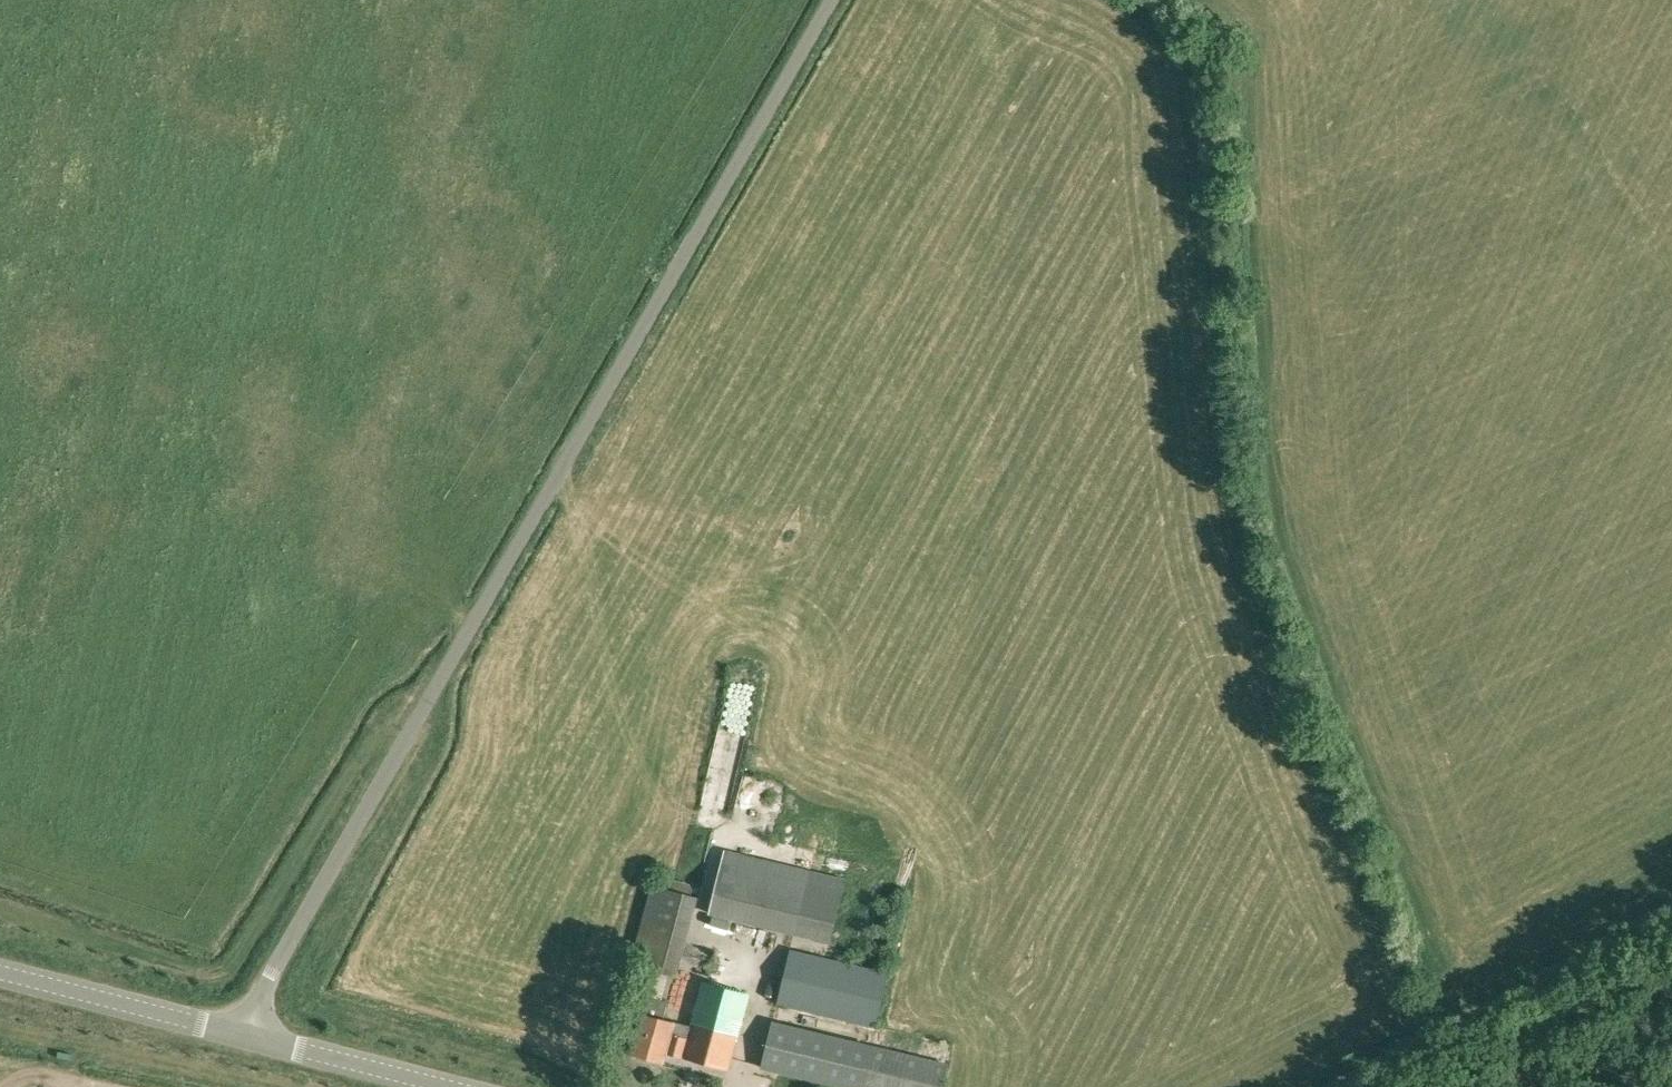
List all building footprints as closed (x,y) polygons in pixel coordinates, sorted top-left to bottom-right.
[(855,880),(720,848),(714,872),(724,875),(714,915),(839,945),(855,880)] [(699,896),(666,888),(653,884),(632,964),(677,976),(699,896)] [(793,978),(785,1008),(884,1032),(892,1002),(793,978)] [(728,1069),(748,995),(703,982),(691,1026),(673,1021),(673,1023),(663,1020),(668,1002),(649,997),(644,1015),(643,1015),(633,1054),(663,1062),(666,1052),(728,1069)] [(948,1062),(773,1020),(761,1068),(839,1086),(942,1086),(948,1062)]
